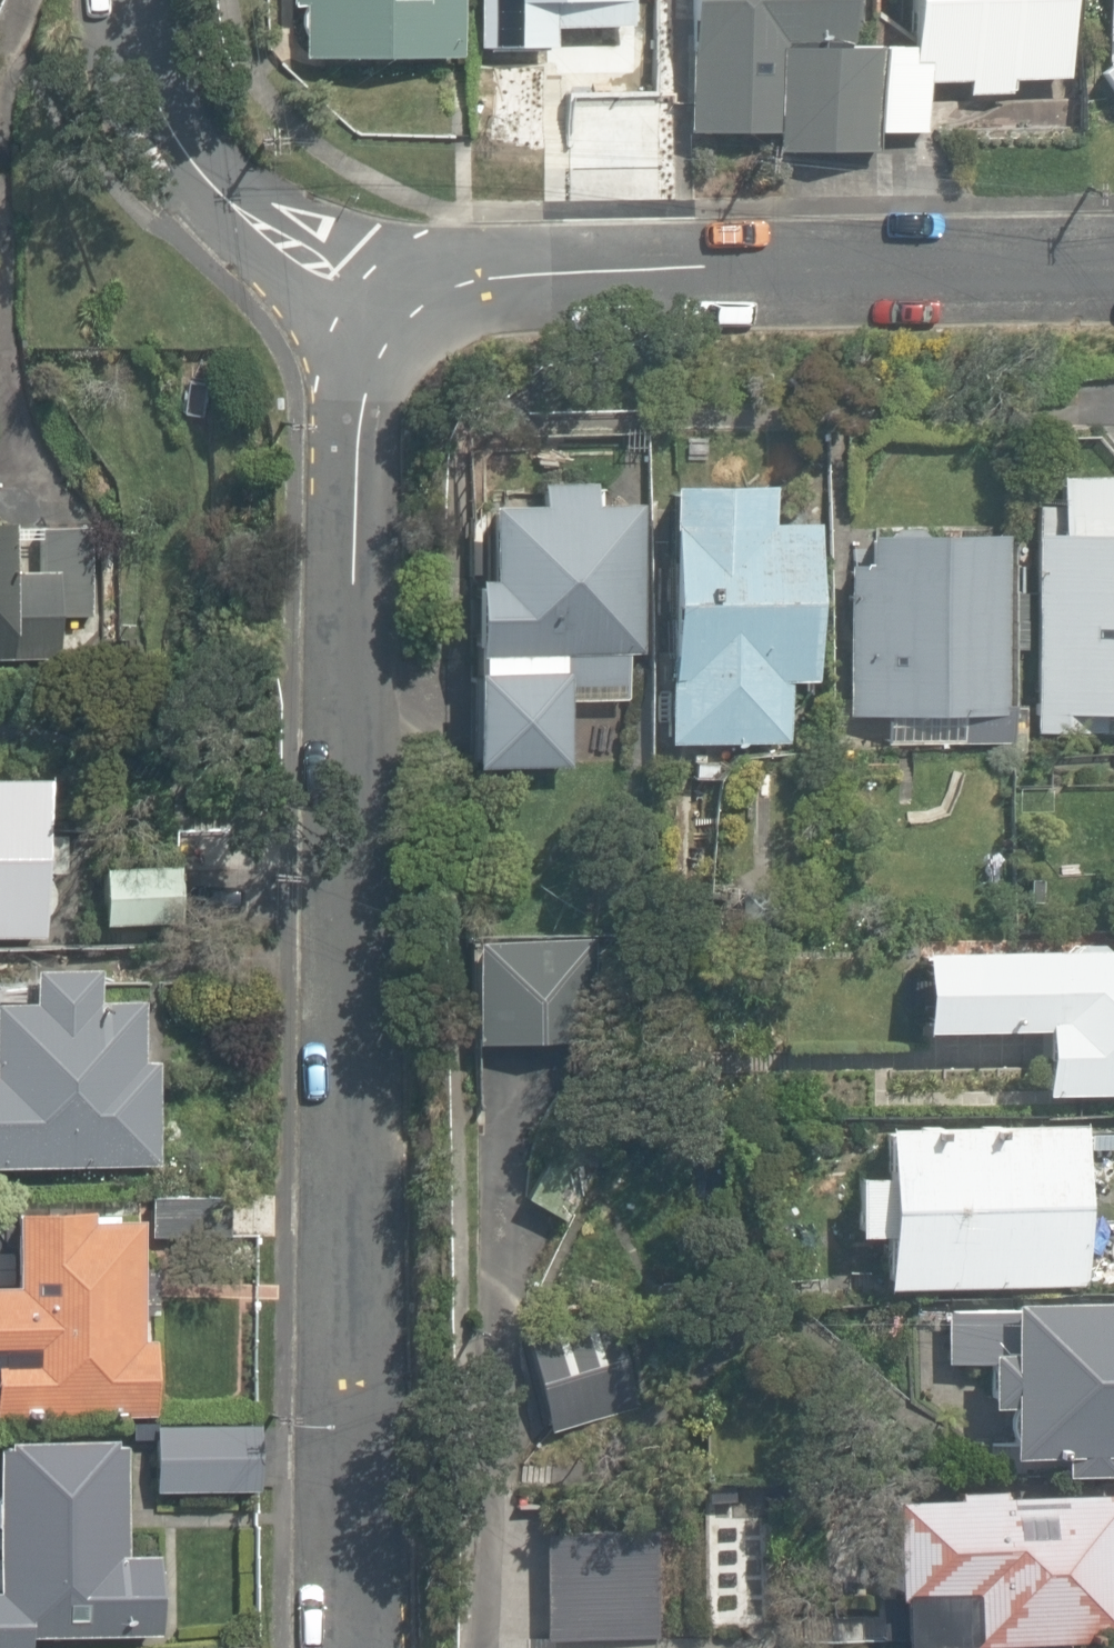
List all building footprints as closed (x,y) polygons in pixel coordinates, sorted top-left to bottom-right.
[(462,0),(298,0),(295,66),(459,72),(460,57),(462,0)] [(460,57),(547,61),(548,32),(633,36),(634,0),(462,0),(460,57)] [(922,135),(922,86),(893,85),(892,53),(835,51),(836,0),(677,0),(676,143),(769,144),(769,164),(866,164),(867,135),(922,135)] [(892,53),(893,85),(1067,84),(1065,0),(892,0),(892,53)] [(1045,477),(1045,545),(1014,545),(1014,751),(1068,751),(1068,721),(1113,721),(1113,477),(1045,477)] [(632,721),(634,487),(517,487),(517,518),(457,517),(455,778),(553,778),(553,720),(632,721)] [(796,754),(796,530),(767,531),(767,487),(644,487),(644,755),(796,754)] [(91,706),(99,520),(0,515),(0,702),(91,706)] [(987,548),(842,546),(840,726),(985,728),(987,548)] [(0,816),(0,996),(58,995),(55,814),(0,816)] [(596,939),(467,938),(466,1054),(595,1054),(596,939)] [(902,1037),(1018,1039),(1017,1098),(1113,1099),(1113,944),(903,941),(902,1037)] [(160,1036),(34,1035),(33,1071),(2,1071),(1,1148),(0,1148),(0,1241),(159,1243),(160,1036)] [(867,1171),(831,1170),(829,1248),(865,1249),(864,1300),(1090,1304),(1093,1133),(867,1129),(867,1171)] [(27,1278),(24,1358),(0,1357),(0,1451),(151,1455),(156,1282),(27,1278)] [(1049,1485),(1113,1485),(1113,1310),(935,1309),(935,1372),(971,1372),(971,1420),(991,1420),(991,1469),(1049,1469),(1049,1485)] [(603,1328),(519,1351),(544,1443),(627,1420),(603,1328)] [(255,1429),(156,1426),(154,1490),(253,1493),(255,1429)] [(859,1603),(949,1604),(948,1647),(1113,1647),(1113,1496),(861,1492),(859,1603)] [(135,1495),(0,1501),(7,1647),(142,1647),(135,1495)] [(544,1534),(539,1647),(561,1647),(646,1647),(651,1539),(544,1534)]
